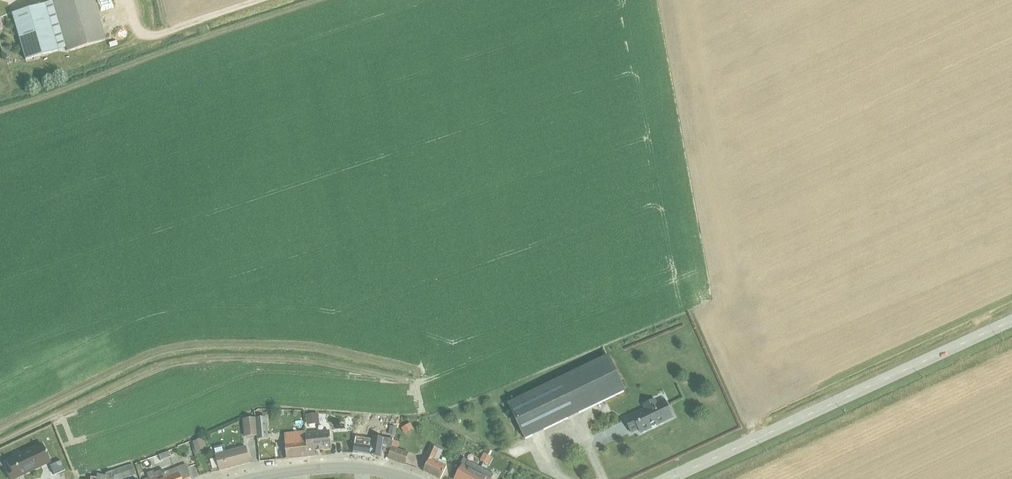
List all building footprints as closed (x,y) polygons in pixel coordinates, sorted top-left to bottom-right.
[(66,53),(100,43),(87,0),(74,0),(53,6),(66,53)] [(43,5),(11,13),(23,61),(56,52),(43,5)] [(507,407),(523,440),(622,394),(606,360),(507,407)] [(672,402),(631,419),(637,432),(677,415),(672,402)] [(267,417),(255,418),(257,436),(257,439),(268,438),(267,417)] [(245,436),(257,436),(255,418),(244,418),(245,436)] [(402,427),(405,433),(413,429),(410,423),(402,427)] [(286,458),(307,456),(305,433),(305,431),(284,433),(286,458)] [(331,446),(330,431),(305,433),(307,456),(316,455),(315,448),(331,446)] [(356,438),(354,452),(381,456),(382,451),(389,452),(391,446),(393,439),(372,435),(371,445),(361,444),(362,439),(356,438)] [(204,438),(192,442),(195,451),(207,448),(204,438)] [(424,472),(439,478),(441,478),(447,466),(446,466),(447,463),(440,459),(444,451),(438,449),(439,447),(433,444),(424,463),(427,464),(424,472)] [(8,478),(16,478),(50,464),(42,445),(5,461),(8,469),(4,470),(8,478)] [(218,467),(219,469),(250,461),(246,446),(215,453),(216,458),(211,459),(213,468),(218,467)] [(389,452),(387,457),(405,464),(409,453),(391,446),(389,452)] [(463,446),(460,451),(466,454),(469,449),(463,446)] [(159,455),(161,461),(171,457),(168,451),(159,455)] [(485,453),(481,460),(487,464),(491,457),(485,453)] [(481,468),(469,461),(465,468),(462,466),(455,478),(475,478),(481,468)] [(185,464),(164,472),(164,470),(155,473),(154,471),(147,473),(149,478),(146,478),(191,478),(185,464)] [(198,464),(192,466),(195,476),(201,474),(198,464)] [(130,477),(136,475),(133,465),(111,471),(111,472),(106,474),(106,476),(97,475),(97,478),(90,478),(130,478),(130,477)] [(481,468),(475,478),(491,478),(493,475),(481,468)]
